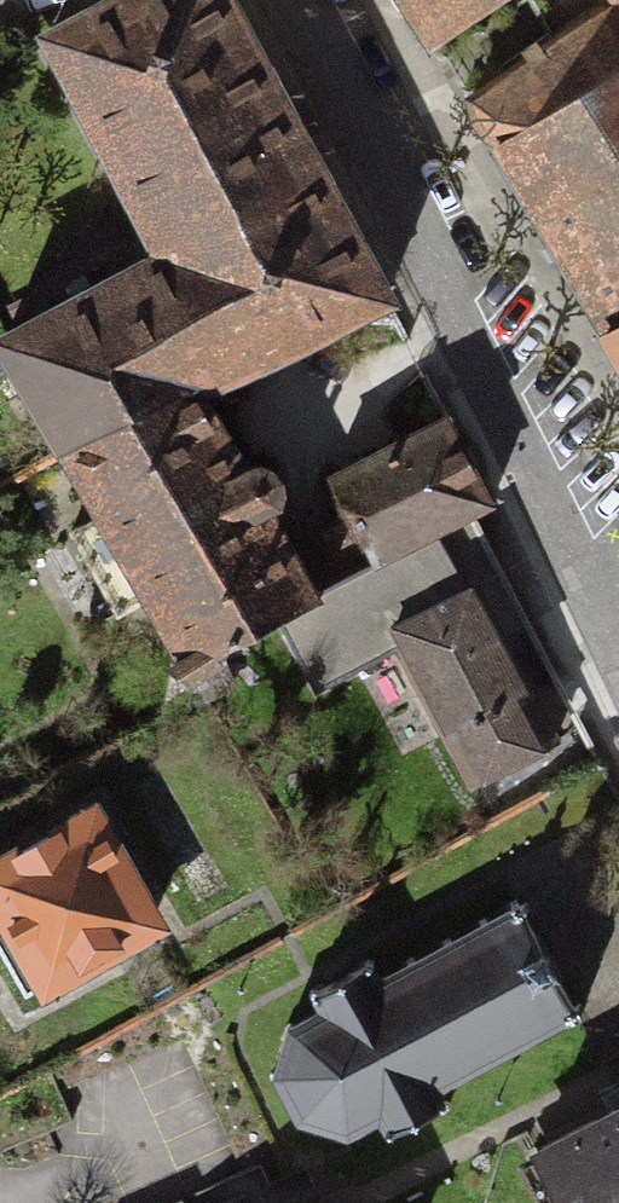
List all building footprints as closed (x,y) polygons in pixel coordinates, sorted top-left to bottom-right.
[(230,0),(112,0),(48,34),(165,253),(0,341),(65,446),(196,388),(387,296),(230,0)] [(503,0),(411,0),(439,45),(503,0)] [(610,3),(472,100),(496,143),(618,65),(618,0),(608,0),(610,3)] [(496,143),(606,330),(618,322),(618,65),(496,143)] [(618,355),(618,322),(606,330),(618,355)] [(196,388),(65,446),(185,662),(277,615),(314,594),(269,511),(274,507),(278,502),(281,496),(282,489),(281,482),(278,475),(274,471),(269,467),(263,465),(256,465),(250,466),(244,468),(196,388)] [(400,439),(329,477),(347,515),(371,564),(413,542),(494,504),(448,414),(400,439)] [(371,564),(347,515),(311,534),(335,583),(371,564)] [(471,585),(442,600),(413,542),(371,564),(335,583),(314,594),(277,615),(315,694),(399,649),(472,786),(554,742),(471,585)] [(93,815),(59,834),(57,831),(21,851),(23,855),(0,867),(0,947),(26,992),(111,945),(112,947),(147,929),(146,926),(152,922),(93,815)] [(276,1070),(271,1070),(272,1079),(276,1079),(296,1117),(294,1121),(301,1126),(304,1122),(342,1133),(342,1139),(351,1138),(351,1133),(379,1117),(386,1130),(384,1137),(392,1139),(394,1132),(440,1107),(448,1109),(450,1102),(443,1099),(436,1088),(466,1072),(468,1077),(476,1073),(473,1068),(502,1053),(505,1059),(512,1055),(509,1049),(538,1034),(542,1040),(549,1036),(546,1030),(570,1017),(573,1023),(580,1020),(577,1013),(582,1011),(578,1003),(573,1006),(549,960),(524,913),(529,911),(526,903),(520,906),(517,900),(510,903),(513,910),(489,922),(486,916),(479,920),(482,927),(452,942),(450,936),(442,940),(445,945),(416,961),(414,955),(406,959),(409,965),(379,979),(373,968),(375,960),(367,958),(365,965),(318,989),(311,988),(309,995),(315,997),(322,1010),(294,1025),(289,1022),(284,1029),(288,1032),(276,1070)] [(563,1202),(618,1202),(618,1109),(537,1153),(563,1202)]
